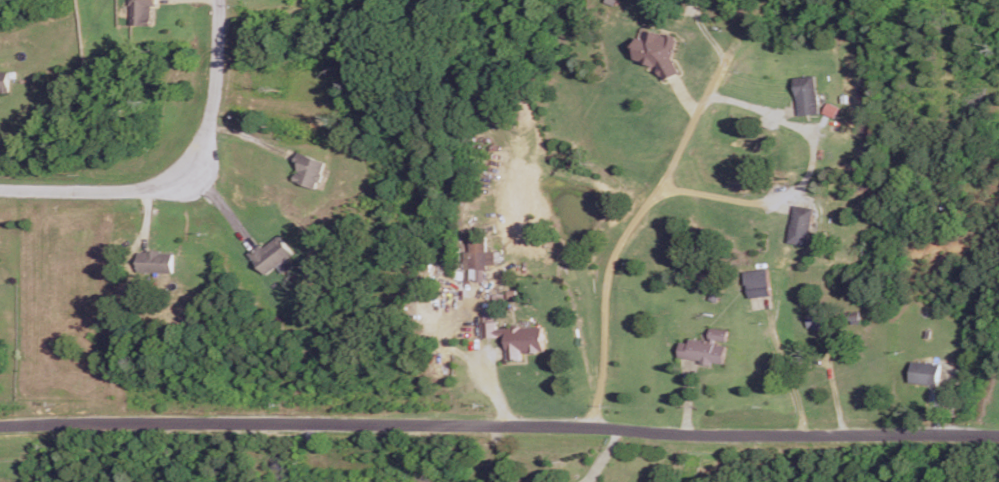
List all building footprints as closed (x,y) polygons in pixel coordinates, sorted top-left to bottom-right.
[(151,5),(155,5),(155,0),(128,0),(128,24),(151,25),(151,5)] [(675,77),(679,62),(671,60),(678,38),(649,28),(646,39),(638,36),(631,59),(666,70),(665,74),(675,77)] [(800,116),(820,112),(814,74),(794,78),(800,116)] [(324,160),(298,152),(294,165),(296,166),(292,181),(316,188),(324,160)] [(806,246),(814,207),(794,203),(786,242),(806,246)] [(281,273),(292,264),(286,258),(293,252),(278,234),(262,247),(259,243),(248,252),(266,274),(276,266),(281,273)] [(487,250),(487,235),(469,235),(467,269),(470,269),(470,280),(485,281),(486,264),(495,264),(495,257),(500,258),(500,251),(487,250)] [(172,272),(172,251),(139,250),(138,271),(172,272)] [(748,297),(770,295),(768,268),(746,270),(748,297)] [(543,325),(510,325),(510,327),(494,328),(493,308),(481,308),(481,336),(505,336),(505,359),(522,358),(521,352),(544,351),(543,325)] [(678,358),(723,363),(726,342),(728,329),(710,326),(708,340),(689,338),(689,342),(680,341),(678,358)] [(910,380),(938,385),(942,363),(913,359),(910,380)]
